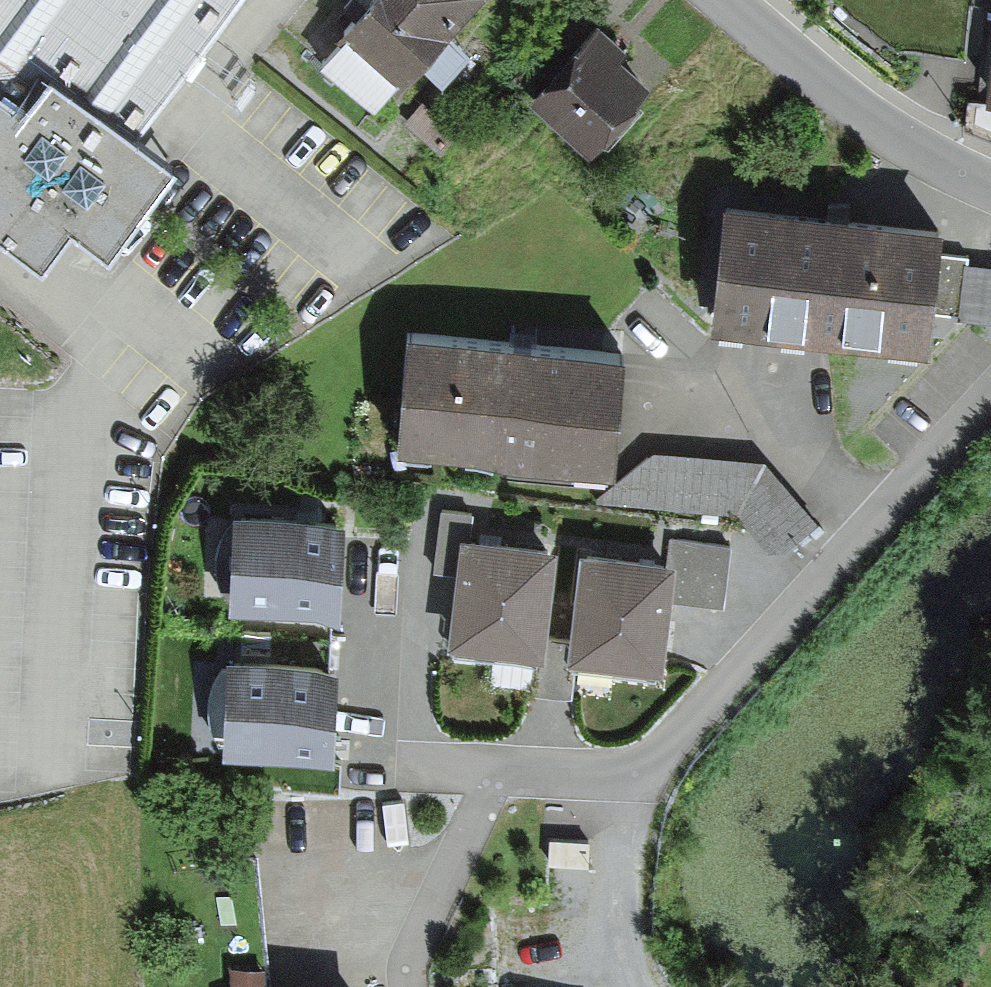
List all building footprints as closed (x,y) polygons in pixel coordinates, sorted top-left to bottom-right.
[(2,224),(44,254),(72,215),(94,231),(111,243),(179,149),(163,137),(141,122),(230,0),(0,0),(0,226),(2,224)] [(338,3),(350,13),(335,29),(341,35),(395,81),(398,84),(423,57),(444,76),(472,43),(452,26),(475,0),(341,0),(338,3)] [(551,37),(517,76),(534,90),(528,97),(591,151),(653,81),(622,54),(629,46),(598,19),(569,52),(551,37)] [(395,81),(341,35),(322,58),(375,104),(395,81)] [(987,99),(968,97),(965,124),(990,133),(990,95),(987,99)] [(460,128),(422,98),(402,122),(440,152),(460,128)] [(710,329),(932,352),(936,313),(962,316),(961,322),(990,325),(990,266),(972,264),(972,256),(942,253),(944,230),(723,206),(710,329)] [(407,332),(398,442),(618,461),(627,351),(407,332)] [(774,557),(816,524),(767,465),(653,455),(596,497),(595,504),(737,514),(774,557)] [(462,529),(471,530),(473,508),(440,504),(432,567),(457,570),(462,529)] [(346,510),(235,505),(231,603),(342,607),(346,510)] [(548,633),(559,541),(471,530),(462,529),(457,570),(449,641),(537,652),(546,653),(548,633)] [(669,539),(666,563),(673,564),(669,609),(725,615),(732,546),(669,539)] [(669,609),(673,564),(666,563),(578,553),(569,645),(566,664),(574,665),(662,674),(669,609)] [(566,664),(569,645),(548,633),(546,653),(537,652),(532,690),(569,695),(574,665),(566,664)] [(334,752),(339,655),(228,650),(223,747),(334,752)] [(229,961),(232,986),(271,986),(268,958),(229,961)]
